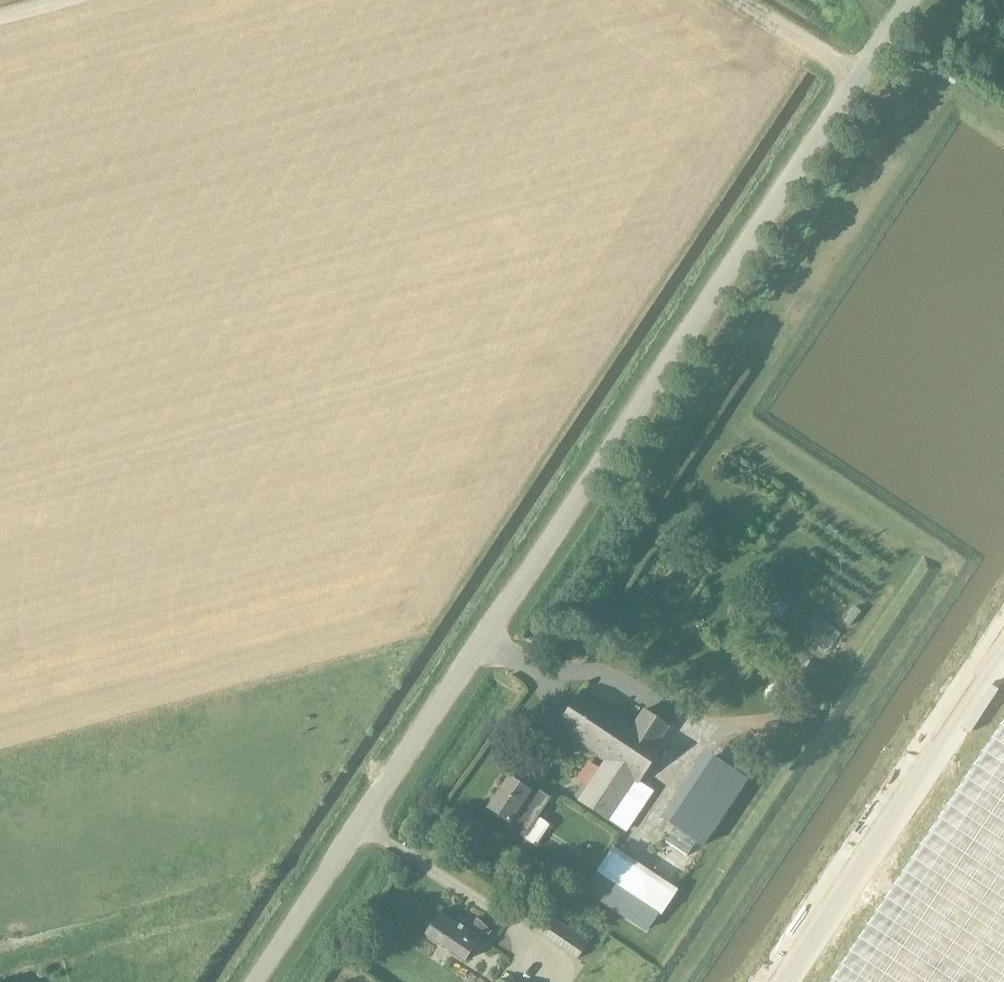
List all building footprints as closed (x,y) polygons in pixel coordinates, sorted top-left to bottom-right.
[(576,695),(556,726),(605,759),(578,800),(626,832),(652,793),(637,782),(661,745),(656,742),(667,726),(643,710),(632,726),(609,711),(606,715),(576,695)] [(830,981),(1003,981),(1003,721),(830,981)] [(530,764),(550,735),(539,727),(518,756),(530,764)] [(709,753),(664,821),(698,843),(743,776),(709,753)] [(527,789),(516,782),(526,768),(517,762),(486,807),(506,821),(503,824),(522,837),(549,798),(530,785),(527,789)] [(662,901),(675,880),(607,838),(594,859),(662,901)] [(595,872),(584,889),(644,929),(655,913),(595,872)] [(482,943),(490,932),(478,917),(465,930),(439,912),(424,934),(464,961),(479,940),(482,943)] [(576,959),(588,942),(544,912),(532,930),(576,959)]
